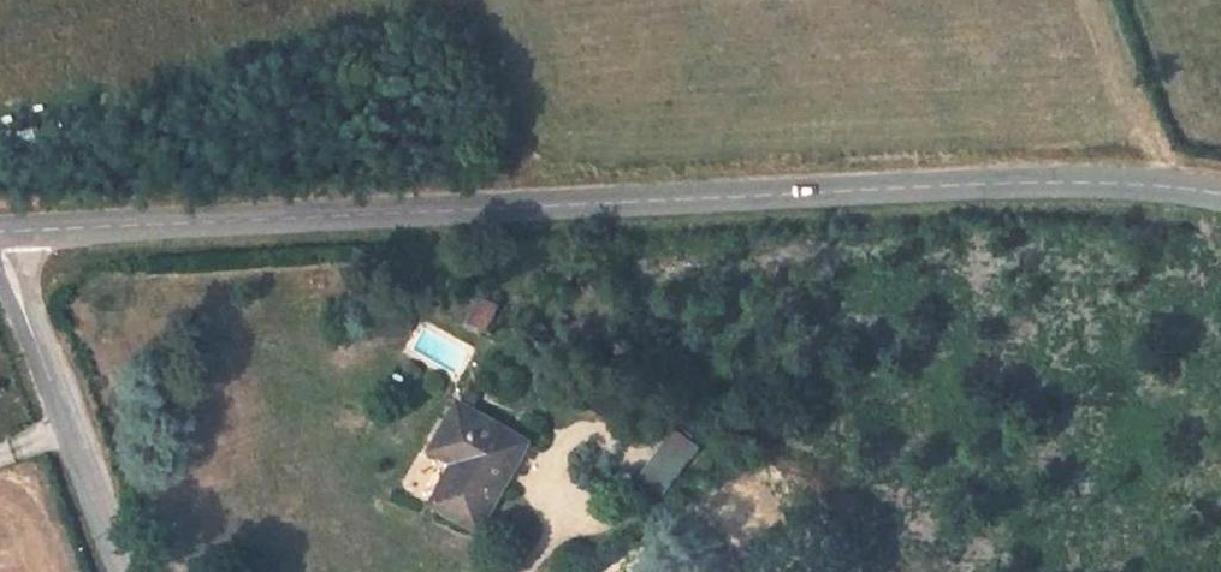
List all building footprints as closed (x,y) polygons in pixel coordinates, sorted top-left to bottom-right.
[(466,286),(454,307),(486,325),(498,304),(466,286)] [(460,465),(437,506),(479,529),(503,486),(500,485),(525,439),(458,402),(432,449),(460,465)] [(662,497),(676,475),(650,458),(636,480),(662,497)]
